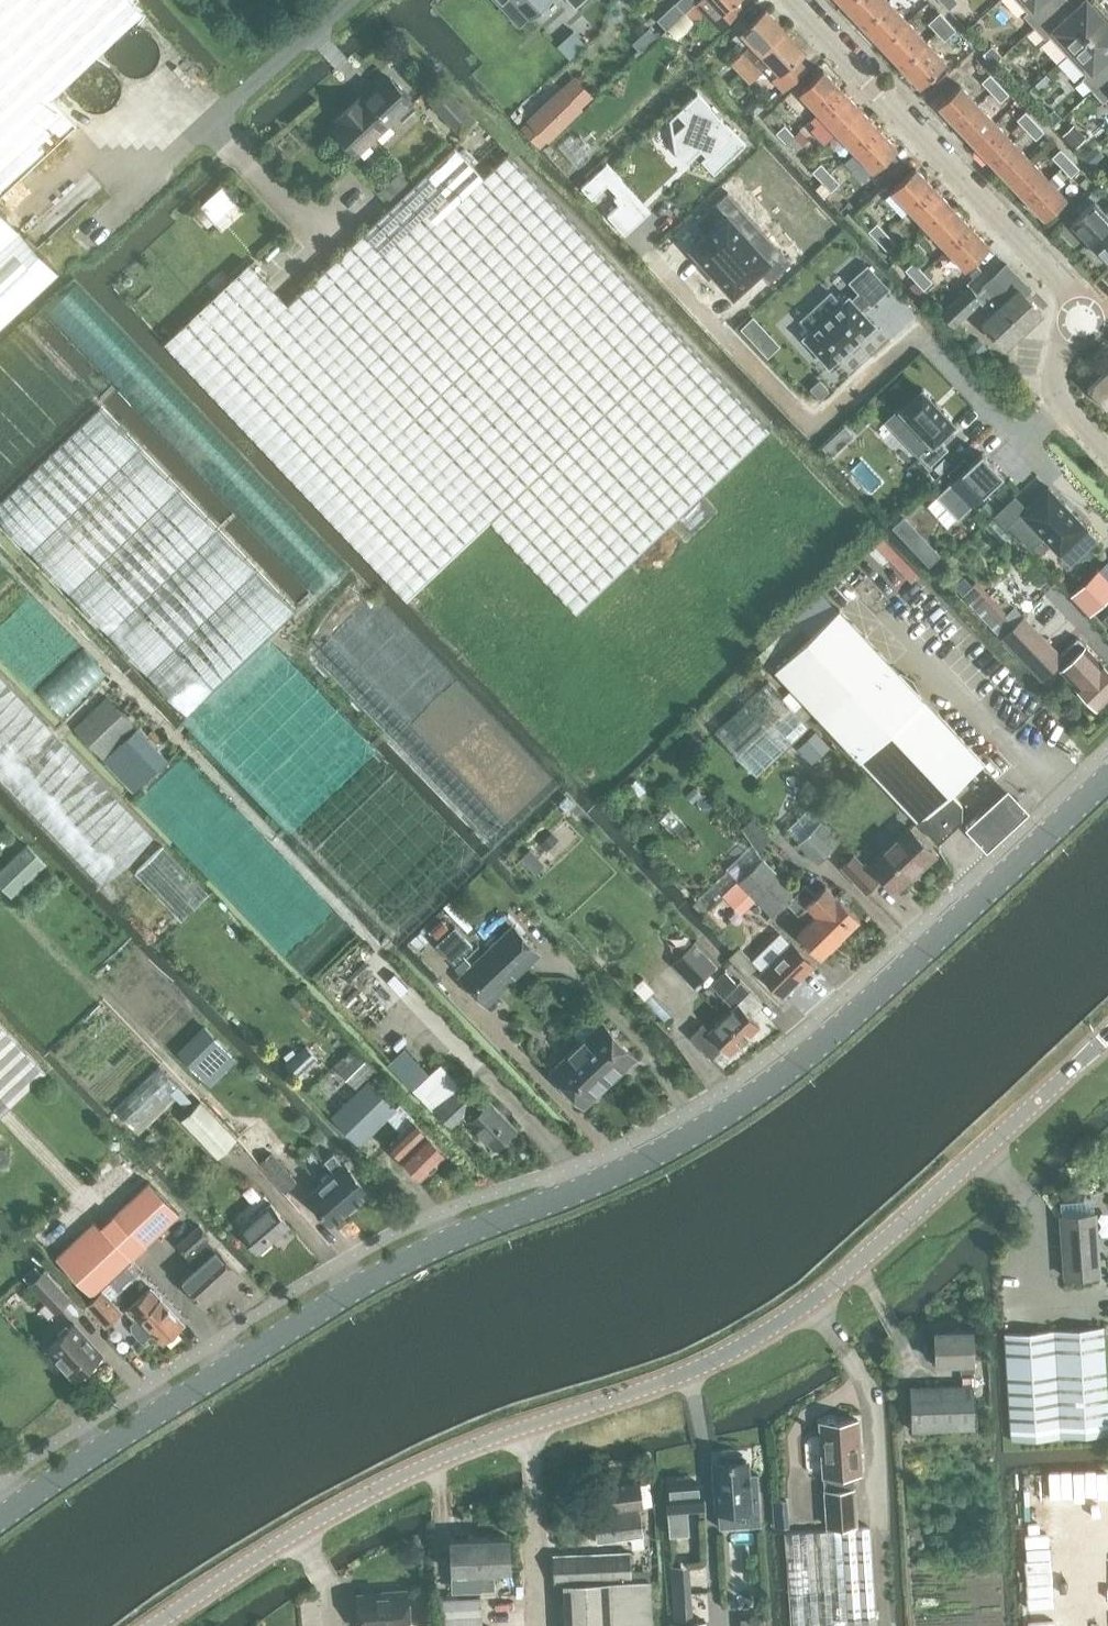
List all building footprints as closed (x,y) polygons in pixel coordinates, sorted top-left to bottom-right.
[(73,125),(49,99),(139,15),(125,0),(0,0),(0,192),(73,125)] [(519,25),(528,16),(530,18),(549,0),(496,0),(519,25)] [(658,17),(668,27),(685,11),(696,0),(676,0),(658,17)] [(742,7),(736,0),(696,0),(685,11),(694,21),(703,12),(719,28),(742,7)] [(888,0),(849,0),(844,5),(862,24),(888,0)] [(908,19),(891,0),(888,0),(862,24),(881,44),(908,19)] [(945,5),(948,8),(956,0),(940,0),(945,5)] [(1061,0),(1017,0),(1026,10),(1022,13),(1033,25),(1061,0)] [(1107,16),(1093,1),(1091,3),(1088,0),(1082,0),(1076,6),(1070,0),(1061,0),(1033,25),(1044,37),(1048,33),(1066,53),(1107,16)] [(750,42),(730,61),(740,72),(785,28),(765,7),(739,30),(750,42)] [(937,31),(948,20),(940,11),(928,22),(937,31)] [(1107,73),(1107,18),(1107,16),(1066,53),(1084,73),(1081,77),(1091,88),(1107,73)] [(901,65),(927,39),(908,19),(881,44),(901,65)] [(948,20),(937,31),(945,39),(955,26),(948,20)] [(785,28),(740,72),(749,81),(769,63),(778,71),(773,76),(783,88),(782,89),(807,67),(798,56),(806,49),(785,28)] [(927,39),(901,65),(919,85),(946,59),(927,39)] [(984,50),(983,52),(992,62),(992,63),(994,61),(1001,54),(992,44),(984,50)] [(821,114),(846,92),(823,67),(799,91),(821,114)] [(992,91),(1000,84),(990,73),(982,80),(992,91)] [(1091,88),(1102,100),(1106,97),(1107,99),(1107,73),(1091,88)] [(1022,90),(1030,83),(1022,74),(1014,81),(1022,90)] [(339,121),(334,126),(357,152),(413,100),(389,75),(364,98),(361,95),(336,117),(339,121)] [(959,126),(982,104),(961,81),(937,103),(959,126)] [(445,84),(428,100),(435,106),(460,133),(476,118),(451,91),(445,84)] [(1000,84),(992,91),(1001,101),(1008,92),(1000,84)] [(687,119),(673,131),(675,147),(687,160),(701,147),(706,153),(702,157),(715,171),(747,141),(700,90),(678,109),(687,119)] [(838,133),(864,110),(846,92),(821,114),(838,133)] [(975,143),(998,122),(982,104),(959,126),(975,143)] [(1045,116),(1044,117),(1052,126),(1053,125),(1062,116),(1054,108),(1045,116)] [(1027,129),(1036,120),(1025,109),(1016,118),(1027,129)] [(857,152),(881,129),(864,110),(838,133),(857,152)] [(1036,120),(1027,129),(1035,138),(1044,128),(1036,120)] [(992,161),(1015,140),(998,122),(975,143),(992,161)] [(775,131),(785,141),(793,134),(783,123),(775,131)] [(1074,148),(1086,137),(1075,125),(1063,136),(1074,148)] [(881,129),(857,152),(872,168),(897,145),(881,129)] [(794,151),(797,149),(803,144),(793,134),(785,141),(794,151)] [(1009,178),(1031,157),(1015,140),(992,161),(1009,178)] [(483,175),(454,144),(286,303),(247,262),(163,341),(406,597),(489,519),(577,610),(769,428),(508,151),(483,175)] [(1051,155),(1062,166),(1070,158),(1059,147),(1051,155)] [(1027,197),(1049,176),(1031,157),(1009,178),(1027,197)] [(1070,158),(1062,166),(1072,175),(1079,167),(1070,158)] [(607,162),(581,186),(592,198),(608,183),(611,188),(622,178),(607,162)] [(820,162),(811,170),(821,180),(830,172),(820,162)] [(911,210),(935,188),(915,166),(890,188),(911,210)] [(830,172),(821,180),(831,190),(839,182),(830,172)] [(1049,176),(1027,197),(1046,217),(1068,197),(1049,176)] [(697,239),(719,262),(767,218),(734,183),(702,212),(713,224),(697,239)] [(215,205),(227,192),(219,184),(207,198),(215,205)] [(929,230),(953,208),(935,188),(911,210),(929,230)] [(619,203),(607,214),(625,233),(646,214),(623,189),(617,194),(614,197),(619,203)] [(1105,211),(1094,199),(1071,221),(1089,240),(1107,223),(1107,209),(1105,211)] [(948,250),(973,228),(953,208),(929,230),(948,250)] [(55,273),(0,214),(0,324),(55,273)] [(767,218),(719,262),(741,287),(768,263),(779,274),(800,255),(767,218)] [(870,228),(879,239),(887,232),(876,221),(870,228)] [(1089,240),(1107,259),(1107,258),(1107,223),(1089,240)] [(973,228),(948,250),(965,268),(988,245),(973,228)] [(879,239),(887,247),(895,241),(887,232),(879,239)] [(904,268),(914,279),(922,271),(912,260),(904,268)] [(984,286),(977,292),(982,297),(980,300),(989,310),(980,319),(997,336),(1005,345),(1017,333),(1041,310),(1022,291),(1028,285),(1006,263),(983,285),(984,286)] [(831,291),(802,318),(812,329),(805,335),(803,336),(804,338),(805,338),(828,363),(829,365),(831,364),(831,363),(873,325),(874,325),(875,323),(874,322),(873,322),(861,308),(869,301),(871,303),(888,287),(868,264),(850,280),(860,291),(852,298),(850,296),(849,294),(847,296),(841,302),(831,291)] [(922,271),(914,279),(921,287),(931,280),(922,271)] [(353,562),(73,274),(42,304),(321,593),(353,562)] [(942,313),(939,316),(943,320),(949,326),(949,325),(951,322),(953,324),(955,323),(978,301),(980,300),(982,297),(977,292),(968,284),(940,311),(942,313)] [(1087,385),(1106,407),(1107,405),(1107,367),(1087,385)] [(829,389),(820,379),(811,388),(820,397),(829,389)] [(920,388),(887,420),(930,465),(949,447),(939,437),(953,423),(954,423),(956,422),(954,420),(943,409),(942,408),(934,400),(935,400),(934,399),(923,388),(922,386),(920,388)] [(266,638),(295,610),(101,404),(0,501),(0,518),(187,714),(266,638)] [(48,431),(36,419),(1,454),(0,453),(0,479),(48,431)] [(831,454),(841,445),(832,435),(822,445),(831,454)] [(953,478),(936,494),(958,517),(1004,474),(982,451),(969,463),(964,457),(947,472),(953,478)] [(1026,506),(1009,523),(1010,524),(1032,548),(1044,536),(1070,565),(1098,539),(1049,486),(1026,506)] [(892,525),(904,538),(915,527),(904,515),(892,525)] [(911,581),(919,574),(886,538),(878,545),(911,581)] [(940,554),(929,542),(918,553),(929,565),(940,554)] [(44,611),(32,580),(0,550),(0,591),(15,597),(20,592),(23,601),(14,604),(11,613),(25,618),(44,611)] [(1071,593),(1090,613),(1107,595),(1107,579),(1107,578),(1107,577),(1107,558),(1071,593)] [(938,842),(947,833),(962,820),(962,804),(951,792),(983,762),(839,606),(774,667),(938,842)] [(1023,614),(1000,636),(1040,678),(1063,656),(1023,614)] [(1060,668),(1075,684),(1096,706),(1107,695),(1107,667),(1101,659),(1085,644),(1078,636),(1061,653),(1069,660),(1060,668)] [(41,685),(64,712),(112,669),(88,643),(41,685)] [(103,884),(126,862),(154,835),(0,675),(0,777),(103,884)] [(757,774),(810,723),(769,680),(715,731),(757,774)] [(112,688),(73,726),(104,758),(136,790),(151,775),(169,758),(137,726),(144,720),(112,688)] [(807,737),(821,752),(829,745),(815,729),(807,737)] [(1008,785),(965,824),(987,847),(1029,808),(1008,785)] [(816,859),(839,837),(821,820),(798,841),(816,859)] [(919,868),(935,853),(907,823),(868,860),(894,888),(917,867),(919,868)] [(0,869),(0,881),(11,890),(28,872),(43,858),(27,842),(13,856),(0,869)] [(728,870),(738,879),(761,857),(753,842),(726,868),(728,870)] [(163,844),(134,870),(136,873),(181,919),(209,892),(164,846),(163,844)] [(864,888),(875,877),(852,852),(841,863),(864,888)] [(761,857),(738,879),(744,885),(749,891),(773,914),(787,901),(806,920),(796,930),(820,955),(828,948),(830,950),(842,938),(796,891),(796,890),(761,857)] [(796,891),(842,938),(854,927),(852,925),(860,917),(825,882),(815,892),(805,882),(796,890),(796,891)] [(745,917),(760,903),(749,891),(744,885),(729,900),(745,917)] [(486,949),(513,978),(539,952),(512,924),(486,949)] [(715,964),(692,940),(685,948),(671,961),(693,986),(715,964)] [(783,994),(813,964),(790,941),(760,971),(783,994)] [(486,1004),(513,978),(486,949),(458,975),(486,1004)] [(722,1016),(745,1039),(760,1025),(750,1015),(762,1003),(739,980),(736,982),(725,970),(710,982),(732,1006),(722,1016)] [(731,1053),(745,1039),(722,1016),(709,1029),(703,1023),(690,1035),(709,1055),(721,1043),(731,1053)] [(577,1045),(609,1080),(635,1056),(603,1020),(577,1045)] [(207,1021),(181,1048),(214,1081),(241,1054),(207,1021)] [(45,1072),(0,1024),(0,1114),(45,1072)] [(395,1108),(369,1080),(378,1070),(354,1044),(333,1063),(358,1088),(331,1114),(358,1144),(387,1117),(400,1131),(390,1142),(422,1176),(445,1153),(412,1120),(398,1105),(395,1108)] [(583,1104),(609,1080),(577,1045),(551,1070),(583,1104)] [(433,1110),(435,1109),(436,1108),(451,1127),(463,1114),(494,1148),(516,1126),(490,1098),(477,1111),(457,1089),(456,1089),(452,1086),(458,1081),(440,1062),(412,1088),(433,1110)] [(159,1065),(114,1107),(139,1133),(177,1097),(173,1092),(171,1090),(177,1085),(159,1065)] [(218,1156),(236,1138),(199,1101),(182,1118),(218,1156)] [(334,1175),(310,1195),(329,1218),(357,1195),(349,1185),(357,1175),(358,1174),(349,1166),(347,1167),(333,1152),(324,1159),(334,1170),(332,1172),(334,1175)] [(283,1190),(295,1179),(272,1153),(260,1162),(283,1190)] [(56,1255),(92,1294),(178,1212),(149,1181),(101,1226),(95,1219),(56,1255)] [(258,1250),(289,1223),(271,1202),(239,1229),(258,1250)] [(1065,1276),(1100,1274),(1096,1212),(1060,1214),(1065,1276)] [(190,1255),(210,1236),(198,1224),(177,1243),(190,1255)] [(180,1278),(203,1304),(225,1285),(228,1288),(241,1275),(215,1245),(180,1278)] [(43,1268),(28,1282),(45,1300),(39,1306),(49,1317),(55,1311),(70,1297),(43,1268)] [(102,1289),(85,1304),(105,1325),(121,1311),(102,1289)] [(159,1298),(157,1299),(147,1289),(137,1299),(126,1309),(136,1320),(141,1317),(165,1343),(184,1325),(159,1298)] [(80,1377),(89,1369),(87,1367),(103,1353),(73,1321),(47,1345),(75,1377),(79,1375),(80,1377)] [(1006,1333),(1012,1440),(1107,1434),(1107,1408),(1104,1325),(1006,1333)] [(936,1363),(973,1361),(972,1328),(935,1330),(936,1363)] [(912,1429),(975,1427),(973,1383),(911,1385),(912,1429)] [(824,1420),(820,1421),(821,1446),(822,1458),(823,1474),(825,1527),(857,1525),(854,1473),(861,1472),(860,1456),(859,1443),(858,1419),(837,1420),(833,1417),(826,1417),(824,1420)] [(733,1465),(715,1466),(717,1495),(718,1511),(719,1526),(732,1524),(731,1510),(759,1508),(756,1473),(747,1473),(747,1472),(746,1464),(744,1464),(742,1461),(734,1461),(733,1465)] [(641,1495),(637,1473),(602,1479),(607,1511),(593,1513),(597,1540),(633,1535),(632,1532),(643,1531),(638,1507),(643,1506),(652,1504),(650,1493),(641,1495)] [(670,1534),(689,1533),(688,1507),(704,1506),(703,1484),(668,1486),(670,1534)] [(774,1510),(789,1510),(788,1500),(773,1500),(774,1510)] [(869,1527),(825,1528),(785,1532),(791,1625),(876,1625),(869,1527)] [(479,1537),(482,1589),(495,1588),(494,1571),(510,1570),(508,1536),(479,1537)] [(451,1572),(467,1571),(468,1589),(482,1589),(479,1537),(450,1538),(451,1572)] [(631,1550),(552,1553),(554,1583),(563,1582),(632,1579),(631,1550)] [(672,1573),(674,1597),(693,1596),(692,1585),(688,1585),(687,1572),(672,1573)] [(563,1582),(566,1625),(653,1625),(651,1587),(650,1578),(632,1579),(563,1582)] [(357,1591),(359,1625),(409,1625),(407,1589),(357,1591)] [(479,1595),(437,1598),(439,1625),(482,1625),(479,1595)] [(693,1596),(674,1597),(675,1621),(676,1621),(694,1620),(694,1617),(693,1596)] [(762,1611),(739,1612),(740,1625),(762,1625),(762,1611)] [(676,1625),(707,1625),(706,1616),(694,1617),(694,1620),(676,1621),(676,1625)]
